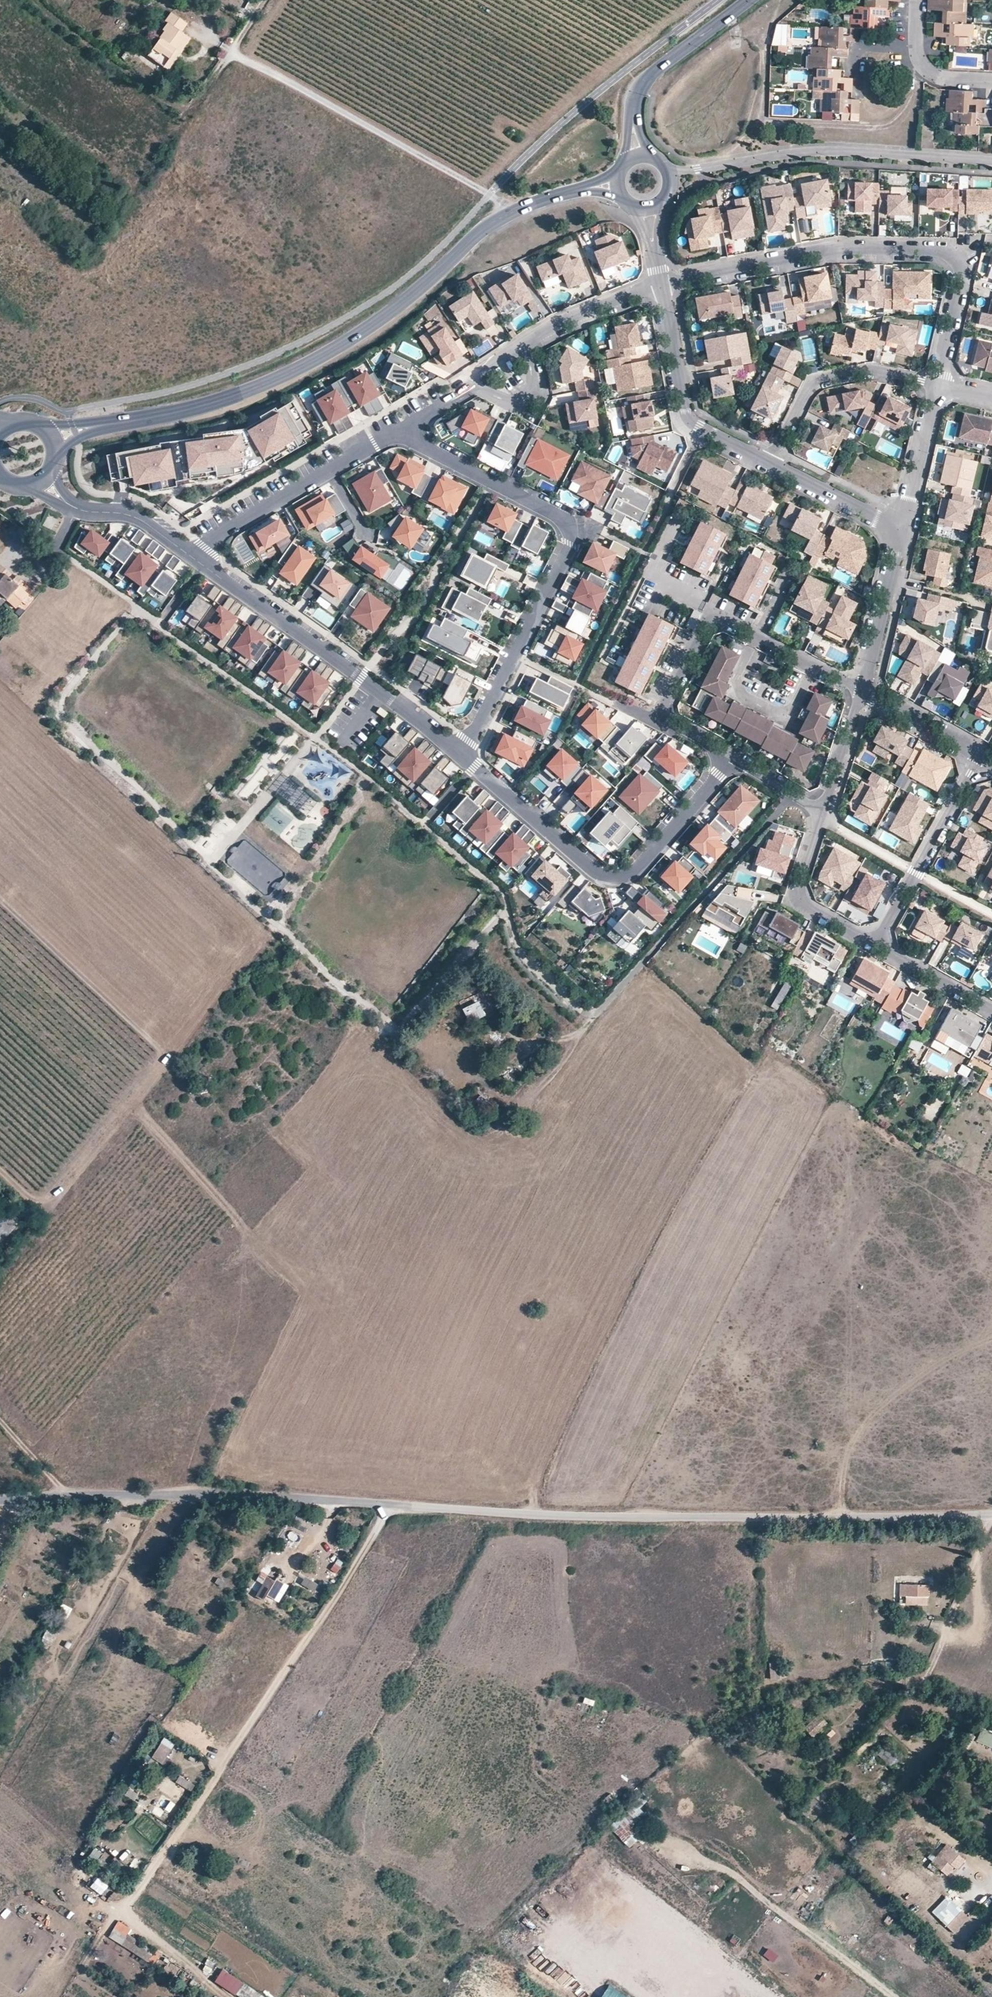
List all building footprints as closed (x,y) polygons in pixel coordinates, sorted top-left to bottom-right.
[(886,8),(887,0),(881,0),(863,0),(863,7),(886,8)] [(963,24),(964,3),(928,1),(927,10),(946,11),(946,23),(950,23),(963,24)] [(851,28),(857,29),(869,29),(869,16),(874,16),(888,17),(888,8),(886,8),(863,7),(851,7),(851,28)] [(146,57),(161,67),(173,51),(178,54),(188,39),(179,33),(184,24),(169,14),(163,22),(166,24),(161,31),(163,32),(146,57)] [(940,23),(932,23),(931,36),(940,37),(940,32),(940,23)] [(963,24),(950,23),(950,32),(950,37),(943,37),(943,45),(967,46),(968,24),(963,24)] [(820,48),(843,49),(844,41),(838,41),(838,36),(838,28),(821,27),(820,48)] [(857,39),(857,29),(851,28),(849,28),(848,37),(848,42),(857,42),(857,39)] [(815,69),(828,70),(828,57),(846,57),(846,49),(843,49),(820,48),(810,48),(809,69),(815,69)] [(166,70),(178,54),(173,51),(161,67),(166,70)] [(839,70),(828,70),(815,69),(814,91),(821,91),(832,92),(832,83),(833,79),(839,78),(839,70)] [(852,79),(843,79),(842,84),(842,92),(846,92),(851,92),(852,79)] [(956,111),(965,111),(966,104),(966,99),(972,100),(972,91),(948,90),(947,111),(956,111)] [(846,100),(846,92),(842,92),(832,92),(821,91),(814,91),(814,99),(821,99),(820,112),(839,113),(840,105),(840,100),(846,100)] [(849,114),(858,114),(858,100),(850,100),(849,105),(849,114)] [(984,112),(984,109),(985,100),(976,100),(976,105),(975,112),(984,112)] [(973,112),(965,111),(956,111),(955,132),(978,133),(979,126),(973,126),(973,112)] [(849,114),(840,113),(840,121),(857,122),(858,114),(849,114)] [(793,198),(795,209),(797,218),(807,216),(805,206),(830,202),(826,180),(801,185),(803,197),(793,198)] [(870,203),(879,203),(879,191),(879,183),(847,183),(847,200),(855,200),(855,212),(870,212),(870,203)] [(779,224),(784,223),(789,222),(787,211),(795,209),(793,198),(790,184),(775,187),(775,186),(761,188),(761,190),(768,227),(779,225),(779,224)] [(906,187),(890,187),(890,191),(890,196),(906,196),(906,187)] [(958,211),(958,213),(966,214),(966,211),(979,211),(991,211),(991,190),(966,189),(966,197),(958,197),(958,211)] [(950,211),(958,211),(958,197),(958,190),(927,190),(926,206),(935,206),(941,206),(950,207),(950,211)] [(894,212),(894,215),(911,215),(911,203),(906,203),(906,196),(890,196),(890,191),(879,191),(879,203),(878,211),(887,212),(887,215),(890,215),(890,212),(894,212)] [(736,209),(748,207),(746,197),(734,200),(736,209)] [(830,206),(830,202),(805,206),(807,216),(817,214),(816,209),(830,206)] [(687,232),(689,240),(694,239),(696,250),(707,248),(705,237),(708,237),(707,235),(712,234),(723,232),(720,215),(718,207),(707,209),(709,216),(699,218),(688,220),(688,221),(687,222),(687,224),(686,225),(686,226),(686,227),(685,228),(685,230),(685,231),(685,232),(685,233),(687,232)] [(720,215),(723,232),(730,231),(730,232),(752,228),(748,207),(736,209),(726,211),(727,214),(720,215)] [(698,211),(699,218),(709,216),(707,209),(698,211)] [(785,229),(784,223),(779,224),(779,225),(768,227),(769,232),(785,229)] [(753,235),(752,228),(730,232),(731,240),(753,235)] [(601,270),(613,265),(613,264),(616,263),(616,264),(628,259),(621,242),(619,243),(617,238),(609,234),(595,240),(599,251),(594,253),(601,270)] [(562,271),(563,273),(569,288),(588,280),(579,257),(570,261),(568,254),(537,267),(543,281),(559,274),(559,273),(562,271)] [(883,307),(884,292),(884,282),(876,281),(876,271),(865,271),(865,275),(846,274),(846,293),(857,293),(857,299),(875,300),(875,306),(883,307)] [(507,277),(489,289),(500,306),(512,299),(515,296),(516,298),(521,305),(527,301),(532,298),(516,274),(509,279),(507,277)] [(792,298),(792,299),(795,315),(805,314),(803,303),(830,298),(826,274),(798,279),(800,288),(802,288),(802,292),(800,292),(801,297),(792,298)] [(898,279),(893,279),(892,292),(884,292),(883,307),(883,308),(903,309),(903,301),(903,296),(917,297),(917,301),(929,301),(929,275),(898,274),(898,279)] [(494,324),(472,291),(449,307),(458,322),(467,316),(473,326),(480,321),(486,329),(494,324)] [(795,315),(792,299),(783,300),(781,291),(767,294),(758,295),(762,315),(784,310),(786,323),(796,321),(795,315)] [(709,311),(710,317),(732,313),(733,318),(741,316),(738,295),(730,297),(729,292),(695,298),(698,313),(709,311)] [(857,302),(857,299),(857,293),(846,293),(843,293),(843,302),(857,302)] [(539,310),(532,298),(527,301),(535,313),(539,310)] [(911,301),(903,301),(903,309),(911,309),(911,301)] [(991,315),(988,314),(982,313),(979,324),(991,327),(991,313),(991,315)] [(462,355),(440,321),(427,330),(428,331),(440,350),(439,354),(433,358),(437,364),(445,366),(462,355)] [(618,349),(614,350),(615,358),(629,356),(634,355),(633,347),(640,346),(636,323),(614,327),(618,349)] [(879,333),(877,343),(885,345),(885,341),(897,344),(913,348),(917,331),(889,324),(888,327),(881,325),(879,333)] [(612,350),(614,350),(618,349),(614,327),(608,328),(612,350)] [(841,350),(840,353),(849,355),(850,351),(851,348),(857,349),(865,351),(866,347),(875,349),(877,343),(879,333),(869,331),(868,333),(855,330),(853,336),(844,334),(844,336),(834,334),(831,347),(841,350)] [(440,350),(428,331),(419,337),(431,355),(440,350)] [(711,338),(716,361),(731,359),(732,366),(740,365),(750,363),(745,332),(711,338)] [(708,363),(716,361),(711,338),(704,340),(708,363)] [(985,369),(985,372),(991,373),(991,345),(978,341),(974,361),(983,363),(982,365),(986,366),(985,369)] [(776,358),(782,346),(775,343),(769,354),(776,358)] [(640,346),(633,347),(634,355),(648,352),(646,344),(640,346)] [(911,356),(913,348),(897,344),(895,352),(911,356)] [(790,372),(794,366),(799,355),(782,346),(776,358),(773,364),(779,367),(775,375),(783,380),(788,382),(791,376),(793,373),(790,372)] [(578,391),(594,388),(592,378),(582,379),(581,371),(588,361),(568,347),(559,361),(562,363),(564,364),(562,369),(559,369),(562,384),(574,382),(576,391),(578,391)] [(839,356),(840,353),(841,350),(831,347),(829,353),(839,356)] [(411,362),(389,351),(382,365),(388,368),(384,376),(403,386),(410,371),(408,370),(411,362)] [(629,356),(615,358),(607,360),(608,368),(613,367),(618,391),(652,385),(647,360),(631,363),(629,356)] [(740,365),(732,366),(721,368),(722,376),(710,379),(713,397),(732,394),(729,376),(742,373),(740,365)] [(366,373),(357,378),(377,413),(384,408),(377,396),(379,395),(375,389),(382,386),(374,372),(368,376),(366,373)] [(783,380),(775,375),(769,373),(751,409),(771,419),(773,416),(776,414),(778,410),(777,407),(780,401),(778,395),(776,394),(783,380)] [(345,376),(338,380),(353,405),(359,401),(361,405),(363,404),(371,417),(377,413),(357,378),(349,383),(345,376)] [(788,382),(797,387),(801,381),(791,376),(788,382)] [(346,409),(353,405),(338,380),(331,385),(335,391),(327,396),(347,430),(354,426),(347,414),(349,413),(346,409)] [(594,388),(578,391),(579,401),(565,404),(569,423),(586,420),(588,427),(598,425),(593,399),(596,398),(594,392),(594,388)] [(340,434),(347,430),(327,396),(323,389),(315,394),(318,401),(312,405),(323,423),(329,419),(331,423),(333,422),(340,434)] [(838,403),(839,409),(861,407),(864,409),(857,424),(864,428),(874,407),(867,404),(872,394),(864,390),(828,394),(829,404),(838,403)] [(642,394),(627,397),(628,405),(631,404),(633,419),(628,421),(630,432),(653,427),(651,421),(651,417),(653,416),(650,400),(644,401),(642,394)] [(874,407),(864,428),(871,431),(877,420),(880,414),(901,425),(909,408),(888,397),(882,409),(875,405),(874,407)] [(312,435),(292,401),(238,433),(186,440),(106,455),(111,482),(133,478),(134,486),(148,483),(149,487),(198,478),(198,482),(208,480),(208,476),(257,467),(272,458),(274,462),(283,456),(281,453),(312,435)] [(628,421),(633,419),(631,404),(628,405),(622,406),(625,421),(628,421)] [(475,412),(488,419),(490,415),(477,408),(475,412)] [(489,436),(498,419),(490,415),(488,419),(475,412),(472,410),(468,417),(463,414),(450,422),(456,432),(464,427),(471,430),(466,439),(475,444),(482,432),(489,436)] [(877,420),(898,430),(901,425),(880,414),(877,420)] [(991,424),(991,422),(991,420),(982,418),(981,420),(979,420),(980,417),(964,414),(959,437),(991,445),(991,424)] [(506,423),(498,419),(489,436),(488,438),(496,442),(496,443),(514,452),(524,434),(505,424),(506,423)] [(456,432),(450,422),(448,424),(454,433),(456,432)] [(831,443),(838,446),(842,438),(845,439),(849,431),(834,424),(831,431),(819,426),(816,432),(813,431),(808,428),(800,443),(809,448),(811,443),(827,451),(831,443)] [(656,447),(654,442),(653,435),(631,439),(632,446),(631,447),(632,456),(640,460),(636,467),(651,474),(655,466),(667,471),(676,452),(664,446),(664,447),(662,451),(656,447)] [(569,456),(532,437),(517,466),(525,470),(530,460),(551,470),(549,475),(557,479),(569,456)] [(664,447),(654,442),(656,447),(662,451),(664,447)] [(514,452),(496,443),(492,449),(511,459),(514,452)] [(832,458),(838,446),(831,443),(827,451),(825,454),(832,458)] [(951,493),(953,493),(969,497),(973,481),(960,478),(962,467),(975,470),(977,462),(946,454),(943,468),(948,469),(947,474),(942,473),(940,482),(953,486),(951,493)] [(407,460),(396,455),(390,467),(400,472),(397,478),(413,487),(411,492),(421,498),(432,477),(422,471),(424,467),(416,463),(415,464),(410,462),(411,460),(407,458),(407,460)] [(551,470),(530,460),(527,464),(549,475),(551,470)] [(729,503),(735,490),(726,486),(730,477),(721,472),(722,470),(702,460),(690,484),(701,489),(719,499),(717,504),(726,508),(729,503)] [(594,505),(604,510),(605,509),(612,495),(603,490),(610,476),(583,462),(573,480),(584,485),(580,493),(590,498),(591,496),(595,498),(593,500),(596,502),(594,505)] [(369,475),(354,484),(369,511),(390,499),(382,485),(389,481),(383,469),(375,474),(377,478),(373,480),(369,475)] [(441,481),(432,477),(421,498),(421,499),(428,503),(431,498),(443,504),(442,507),(453,513),(466,488),(453,482),(451,486),(441,481)] [(443,477),(441,481),(451,486),(453,482),(443,477)] [(569,488),(580,493),(584,485),(573,480),(569,488)] [(622,491),(616,487),(612,495),(605,509),(612,513),(612,512),(615,513),(614,515),(612,519),(622,525),(626,515),(640,522),(646,512),(653,498),(625,484),(622,491)] [(735,490),(729,503),(762,519),(773,497),(747,484),(742,494),(735,490)] [(716,506),(717,504),(719,499),(701,489),(697,496),(716,506)] [(969,497),(953,493),(951,501),(949,500),(945,515),(940,514),(937,524),(966,531),(974,498),(969,497)] [(346,511),(335,494),(327,500),(322,496),(298,511),(309,528),(333,512),(336,517),(346,511)] [(937,513),(940,514),(945,515),(949,500),(941,498),(937,513)] [(990,502),(982,534),(991,536),(991,503),(990,502)] [(812,555),(814,553),(823,535),(823,534),(815,530),(819,522),(810,518),(812,514),(789,503),(783,516),(794,521),(790,529),(810,539),(804,551),(812,555)] [(517,514),(498,505),(489,521),(508,531),(504,538),(513,543),(523,523),(514,519),(517,514)] [(405,520),(400,514),(388,524),(393,530),(394,530),(397,532),(394,537),(398,539),(396,540),(401,545),(403,543),(411,548),(416,539),(426,546),(433,536),(407,518),(405,520)] [(280,521),(251,536),(258,550),(287,534),(280,521)] [(728,535),(701,522),(681,564),(707,577),(728,535)] [(532,528),(523,523),(513,543),(512,545),(521,550),(523,546),(538,554),(550,533),(534,525),(532,528)] [(814,553),(819,556),(824,558),(825,555),(833,559),(835,556),(841,558),(851,563),(855,556),(865,552),(860,539),(852,542),(849,540),(851,535),(835,527),(830,538),(823,535),(814,553)] [(146,534),(139,529),(131,540),(138,545),(146,534)] [(87,536),(82,532),(74,547),(84,553),(88,547),(99,555),(103,549),(109,553),(120,539),(112,533),(107,541),(91,530),(87,536)] [(389,545),(392,535),(380,532),(378,543),(389,545)] [(135,548),(121,538),(120,539),(109,553),(105,559),(112,564),(117,558),(124,563),(132,552),(135,548)] [(352,558),(355,560),(362,549),(355,538),(344,546),(352,558)] [(160,544),(153,539),(145,550),(152,555),(160,544)] [(625,559),(630,548),(614,540),(609,551),(594,543),(585,561),(606,572),(615,554),(625,559)] [(314,558),(292,542),(278,562),(284,567),(280,573),(296,584),(314,558)] [(166,549),(160,544),(152,555),(158,560),(166,549)] [(775,555),(755,545),(730,595),(757,608),(777,567),(771,564),(775,555)] [(978,546),(976,555),(979,556),(973,582),(985,585),(987,576),(991,577),(991,550),(978,546)] [(928,561),(926,570),(925,574),(934,576),(932,584),(946,587),(948,579),(944,578),(950,554),(928,548),(925,561),(928,561)] [(395,571),(400,563),(389,556),(378,553),(375,558),(362,549),(355,560),(381,578),(388,567),(395,571)] [(138,556),(132,552),(124,563),(116,575),(122,579),(126,573),(134,579),(149,559),(141,553),(138,556)] [(866,556),(865,552),(855,556),(851,563),(841,558),(838,564),(857,574),(866,556)] [(813,568),(819,556),(814,553),(812,555),(808,564),(813,568)] [(485,561),(474,555),(463,576),(487,588),(495,574),(493,573),(496,567),(498,568),(507,573),(511,565),(488,554),(485,561)] [(174,555),(166,566),(172,570),(180,560),(174,555)] [(157,565),(149,559),(134,579),(142,585),(137,591),(144,595),(147,591),(160,573),(154,568),(157,565)] [(325,564),(310,584),(317,589),(319,587),(323,590),(322,592),(320,596),(331,604),(336,596),(343,601),(354,584),(347,579),(345,581),(331,571),(332,569),(325,564)] [(388,567),(381,578),(388,582),(395,571),(388,567)] [(177,579),(163,569),(160,573),(147,591),(154,596),(159,590),(166,595),(177,579)] [(566,582),(602,601),(606,593),(603,592),(609,581),(592,573),(587,582),(584,580),(583,582),(570,575),(566,582)] [(527,574),(523,583),(535,588),(538,579),(527,574)] [(829,585),(810,575),(795,603),(814,613),(811,620),(819,624),(828,607),(831,602),(822,598),(829,585)] [(0,581),(0,596),(6,601),(15,610),(21,603),(25,607),(30,601),(26,597),(28,596),(5,576),(0,581)] [(576,610),(590,617),(595,608),(598,610),(602,601),(566,582),(563,589),(576,596),(575,598),(578,600),(574,608),(576,610)] [(222,590),(215,585),(208,596),(214,601),(222,590)] [(389,608),(361,588),(349,604),(356,609),(352,615),(373,630),(389,608)] [(467,595),(453,588),(442,608),(451,613),(454,607),(480,620),(486,609),(483,608),(485,605),(487,606),(489,607),(492,599),(470,588),(467,595)] [(211,605),(197,595),(186,611),(193,616),(187,624),(195,629),(211,605)] [(954,600),(935,595),(933,602),(922,600),(916,603),(913,617),(922,623),(928,624),(931,612),(936,613),(937,608),(951,611),(954,600)] [(217,610),(211,605),(195,629),(201,633),(206,627),(213,633),(236,600),(230,596),(221,607),(220,606),(217,610)] [(336,596),(331,604),(337,608),(343,601),(336,596)] [(858,603),(843,596),(835,611),(828,607),(819,624),(817,629),(824,633),(825,631),(833,635),(834,632),(848,640),(856,625),(849,621),(858,603)] [(243,605),(236,600),(213,633),(221,638),(217,644),(223,649),(240,625),(234,621),(236,618),(235,617),(243,605)] [(569,606),(557,600),(554,607),(566,613),(569,606)] [(814,613),(795,603),(792,610),(811,620),(814,613)] [(515,623),(520,615),(511,609),(506,617),(515,623)] [(991,652),(991,614),(990,613),(974,609),(970,623),(987,627),(988,629),(984,647),(986,650),(991,652)] [(576,610),(567,628),(581,635),(583,636),(592,618),(590,617),(576,610)] [(246,630),(240,625),(223,649),(230,654),(234,647),(242,653),(265,620),(258,616),(250,628),(248,626),(246,630)] [(650,616),(617,685),(644,698),(677,629),(650,616)] [(465,639),(469,630),(446,618),(441,627),(434,623),(426,640),(442,648),(443,646),(464,657),(465,655),(477,661),(483,648),(465,639)] [(272,625),(265,620),(242,653),(250,658),(246,665),(252,669),(269,646),(263,641),(265,638),(263,637),(272,625)] [(986,650),(984,647),(988,629),(987,627),(970,623),(969,626),(984,630),(979,652),(991,656),(991,652),(986,650)] [(567,628),(559,624),(550,642),(562,648),(557,659),(572,667),(583,645),(578,642),(581,635),(567,628)] [(848,640),(834,632),(833,635),(825,631),(824,633),(823,635),(845,646),(848,640)] [(812,641),(820,642),(821,634),(814,633),(812,641)] [(943,654),(910,634),(903,646),(911,651),(921,657),(908,680),(915,685),(923,672),(931,676),(940,660),(943,654)] [(277,677),(300,645),(293,640),(285,652),(283,651),(281,654),(275,650),(258,673),(265,678),(269,672),(277,677)] [(562,648),(550,642),(548,645),(558,650),(554,657),(557,659),(562,648)] [(306,649),(300,645),(277,677),(285,683),(280,689),(287,694),(303,670),(297,666),(300,662),(298,661),(306,649)] [(501,655),(502,647),(493,646),(492,654),(501,655)] [(911,651),(903,646),(902,653),(910,658),(900,675),(908,680),(921,657),(911,651)] [(818,741),(817,741),(805,735),(802,740),(798,738),(799,736),(773,722),(774,719),(768,716),(769,713),(755,706),(754,709),(747,706),(741,702),(742,699),(728,692),(725,699),(721,697),(727,685),(724,683),(738,656),(721,647),(691,707),(705,714),(722,723),(735,729),(735,731),(762,744),(761,746),(774,753),(787,759),(786,761),(803,770),(818,741)] [(404,663),(414,670),(424,655),(414,648),(404,663)] [(779,660),(767,653),(763,661),(775,667),(779,660)] [(437,677),(443,667),(424,655),(414,670),(413,672),(419,677),(420,675),(426,679),(430,673),(437,677)] [(303,670),(287,694),(293,698),(298,692),(305,698),(328,665),(322,660),(313,672),(312,671),(309,674),(303,670)] [(944,697),(955,703),(972,674),(962,668),(959,672),(940,660),(931,676),(938,680),(929,695),(934,697),(944,697)] [(309,709),(315,714),(332,690),(326,686),(328,683),(326,681),(335,670),(328,665),(305,698),(313,703),(309,709)] [(475,676),(458,667),(443,697),(451,705),(461,703),(475,676)] [(547,683),(536,678),(529,691),(562,708),(573,687),(551,676),(547,683)] [(982,683),(975,696),(982,700),(979,705),(991,713),(991,689),(982,683)] [(830,700),(814,692),(807,708),(811,710),(805,721),(800,732),(805,735),(817,741),(825,725),(824,725),(827,718),(823,716),(830,700)] [(521,706),(515,719),(542,734),(549,720),(544,718),(548,710),(527,699),(523,707),(521,706)] [(607,718),(606,720),(602,716),(603,714),(604,711),(599,708),(597,712),(588,704),(578,714),(586,721),(583,724),(603,742),(617,727),(607,718)] [(805,721),(811,710),(807,708),(799,704),(794,715),(805,721)] [(991,719),(991,713),(979,705),(976,710),(991,719)] [(380,707),(376,712),(384,717),(388,712),(380,707)] [(624,733),(617,727),(603,742),(600,745),(608,752),(611,749),(625,762),(647,737),(638,729),(636,730),(635,732),(633,730),(634,728),(631,725),(624,733)] [(878,743),(891,750),(900,755),(896,762),(905,767),(915,749),(906,745),(909,740),(883,726),(874,741),(878,743)] [(418,732),(412,727),(404,737),(401,740),(394,734),(380,749),(386,754),(380,761),(388,767),(392,762),(406,746),(418,732)] [(504,741),(501,740),(496,751),(517,762),(520,755),(529,759),(538,741),(515,730),(511,738),(506,735),(504,741)] [(396,731),(394,734),(401,740),(404,737),(396,731)] [(412,751),(406,746),(392,762),(398,767),(393,773),(401,779),(431,744),(425,738),(416,749),(414,748),(412,751)] [(666,750),(658,743),(647,756),(655,763),(658,759),(678,776),(689,763),(670,746),(666,750)] [(874,750),(887,757),(891,750),(878,743),(874,750)] [(438,749),(431,744),(401,779),(408,786),(413,780),(419,785),(433,769),(427,764),(430,761),(428,760),(438,749)] [(314,765),(305,773),(329,799),(352,777),(323,745),(308,759),(314,765)] [(902,772),(922,783),(927,774),(942,783),(950,769),(948,762),(924,749),(922,753),(915,749),(905,767),(902,772)] [(582,768),(561,750),(543,770),(554,780),(558,775),(562,778),(560,781),(567,786),(572,780),(582,768)] [(451,760),(445,755),(433,769),(419,785),(415,789),(422,795),(427,789),(433,795),(446,780),(439,774),(441,772),(451,760)] [(606,789),(582,768),(572,780),(580,787),(561,808),(568,814),(577,804),(586,812),(606,789)] [(640,775),(620,796),(639,813),(651,800),(648,797),(655,789),(658,791),(663,785),(647,771),(642,776),(640,775)] [(448,778),(441,772),(439,774),(446,780),(448,778)] [(882,792),(889,781),(874,772),(869,779),(874,782),(876,783),(875,786),(871,786),(863,781),(855,794),(864,799),(862,803),(866,805),(861,815),(873,822),(888,795),(882,792)] [(900,774),(896,786),(905,788),(909,776),(900,774)] [(922,783),(937,791),(942,783),(927,774),(922,783)] [(989,789),(985,790),(974,809),(984,815),(991,819),(991,788),(989,789)] [(318,801),(296,789),(288,804),(309,816),(318,801)] [(490,794),(484,789),(474,801),(472,803),(465,797),(452,811),(459,817),(453,824),(459,830),(464,824),(478,808),(490,794)] [(648,797),(651,800),(658,791),(655,789),(648,797)] [(741,789),(715,818),(732,834),(738,826),(736,825),(756,802),(741,789)] [(911,793),(890,829),(910,841),(918,825),(930,804),(911,793)] [(857,812),(862,803),(864,799),(855,794),(850,803),(852,810),(857,812)] [(467,795),(465,797),(472,803),(474,801),(467,795)] [(547,814),(555,805),(545,796),(537,805),(547,814)] [(484,813),(478,808),(464,824),(470,829),(465,835),(472,841),(503,806),(497,801),(488,812),(486,810),(484,813)] [(861,815),(866,805),(862,803),(857,812),(855,816),(871,825),(873,822),(861,815)] [(612,813),(609,810),(589,833),(604,846),(611,839),(618,845),(638,822),(619,805),(612,813)] [(279,836),(293,821),(276,806),(262,822),(279,836)] [(509,811),(503,806),(472,841),(480,848),(485,842),(491,847),(504,831),(499,826),(501,823),(500,822),(509,811)] [(984,815),(980,821),(991,828),(991,819),(984,815)] [(732,834),(715,818),(709,825),(714,830),(710,834),(705,830),(695,842),(714,858),(724,847),(718,842),(721,839),(725,842),(732,834)] [(510,836),(504,831),(491,847),(496,852),(491,858),(499,864),(530,829),(524,823),(514,834),(513,833),(510,836)] [(918,825),(910,841),(914,843),(923,828),(918,825)] [(973,873),(987,848),(980,844),(984,838),(968,828),(964,835),(959,833),(952,846),(966,854),(959,865),(973,873)] [(536,834),(530,829),(499,864),(506,871),(511,865),(517,870),(531,854),(525,849),(528,846),(526,845),(536,834)] [(762,849),(757,863),(775,869),(773,877),(783,880),(790,858),(785,856),(786,853),(791,854),(796,837),(776,831),(773,840),(770,839),(766,850),(762,849)] [(267,903),(291,882),(250,836),(226,858),(267,903)] [(857,860),(835,848),(822,873),(830,877),(843,885),(841,888),(848,892),(851,886),(857,876),(850,873),(857,860)] [(695,866),(683,854),(662,875),(677,890),(691,875),(688,872),(695,866)] [(538,882),(550,869),(537,858),(526,872),(538,882)] [(550,869),(538,882),(546,889),(540,896),(546,902),(569,876),(560,868),(555,873),(550,869)] [(990,868),(982,883),(989,887),(989,888),(991,890),(991,869),(990,868)] [(830,877),(822,873),(819,878),(827,883),(830,877)] [(885,886),(866,875),(858,889),(851,886),(848,892),(843,901),(850,905),(851,902),(861,908),(865,902),(873,906),(885,886)] [(584,910),(595,921),(603,913),(600,911),(603,910),(598,896),(595,898),(584,887),(580,891),(574,885),(558,901),(567,909),(570,906),(579,915),(584,910)] [(751,889),(727,885),(705,909),(715,914),(718,907),(734,916),(732,921),(740,926),(753,901),(749,900),(751,889)] [(664,903),(649,891),(645,897),(632,886),(626,892),(640,905),(658,920),(665,914),(659,909),(664,903)] [(873,906),(865,902),(861,908),(870,913),(873,906)] [(658,920),(640,905),(634,913),(630,910),(625,916),(627,918),(624,923),(620,920),(607,936),(617,944),(623,936),(630,942),(644,925),(650,930),(658,920)] [(880,919),(886,909),(880,906),(875,915),(880,919)] [(945,921),(925,910),(916,927),(927,933),(942,941),(945,937),(950,927),(943,924),(945,921)] [(755,928),(765,933),(767,930),(789,943),(787,946),(794,950),(804,931),(798,927),(799,924),(776,911),(774,915),(765,911),(755,928)] [(950,927),(945,937),(952,941),(954,938),(974,949),(983,934),(962,922),(959,927),(952,923),(950,927)] [(927,933),(916,927),(912,934),(923,940),(927,933)] [(815,954),(829,962),(826,966),(835,971),(847,950),(828,940),(827,943),(823,940),(825,937),(814,931),(812,936),(804,931),(794,950),(792,953),(800,958),(802,954),(812,960),(815,954)] [(961,947),(957,953),(968,960),(972,954),(961,947)] [(853,980),(878,994),(875,999),(884,1004),(895,985),(897,982),(888,977),(890,973),(864,958),(853,980)] [(824,971),(832,976),(835,971),(826,966),(824,971)] [(772,1005),(777,1009),(792,985),(787,982),(772,1005)] [(902,1008),(919,1017),(921,1023),(924,1025),(936,1005),(928,1000),(929,999),(923,996),(926,992),(920,989),(918,993),(912,990),(912,991),(905,987),(903,989),(895,985),(884,1004),(883,1006),(892,1011),(893,1008),(896,1010),(902,1008)] [(487,1010),(490,1009),(481,991),(458,1003),(468,1022),(482,1015),(484,1015),(483,1012),(487,1010)] [(946,998),(941,995),(937,1002),(942,1005),(946,998)] [(934,1038),(943,1043),(953,1026),(959,1029),(965,1020),(959,1016),(960,1013),(951,1008),(934,1038)] [(943,1043),(961,1054),(973,1033),(977,1026),(965,1020),(959,1029),(953,1026),(943,1043)] [(961,1054),(971,1059),(973,1055),(982,1038),(973,1033),(961,1054)] [(991,1057),(991,1037),(985,1033),(982,1038),(973,1055),(988,1063),(989,1060),(991,1056),(991,1057)] [(919,1053),(923,1043),(913,1039),(908,1048),(919,1053)] [(966,1078),(971,1070),(962,1064),(957,1073),(966,1078)] [(3,1238),(4,1239),(20,1221),(10,1212),(4,1218),(1,1216),(0,1217),(0,1235),(3,1238)] [(338,1574),(342,1562),(335,1560),(331,1571),(338,1574)] [(263,1595),(266,1595),(274,1582),(267,1578),(255,1596),(260,1599),(263,1595)] [(301,1586),(314,1592),(318,1584),(305,1578),(301,1586)] [(274,1582),(266,1595),(272,1599),(283,1583),(276,1579),(274,1582)] [(906,1606),(929,1605),(929,1585),(901,1585),(901,1597),(906,1597),(906,1606)] [(814,1738),(828,1724),(819,1715),(804,1728),(814,1738)] [(976,1740),(991,1747),(991,1733),(981,1729),(976,1740)] [(153,1757),(162,1763),(170,1749),(161,1744),(153,1757)] [(883,1749),(879,1757),(891,1763),(895,1756),(883,1749)] [(179,1777),(175,1782),(189,1790),(192,1784),(179,1777)] [(634,1824),(646,1814),(638,1805),(627,1816),(624,1813),(609,1827),(629,1849),(644,1836),(634,1824)] [(951,1878),(965,1859),(942,1843),(929,1862),(951,1878)] [(95,1848),(88,1857),(96,1863),(103,1853),(95,1848)] [(931,1912),(947,1927),(962,1910),(947,1896),(931,1912)] [(109,1936),(147,1961),(153,1950),(129,1935),(132,1930),(132,1929),(119,1920),(109,1936)] [(763,1955),(773,1964),(779,1957),(769,1948),(763,1955)] [(207,1959),(202,1970),(211,1974),(216,1964),(207,1959)] [(242,1982),(221,1969),(213,1982),(233,1995),(242,1982)] [(264,1995),(242,1982),(235,1993),(241,1996),(262,1996),(264,1995)]
